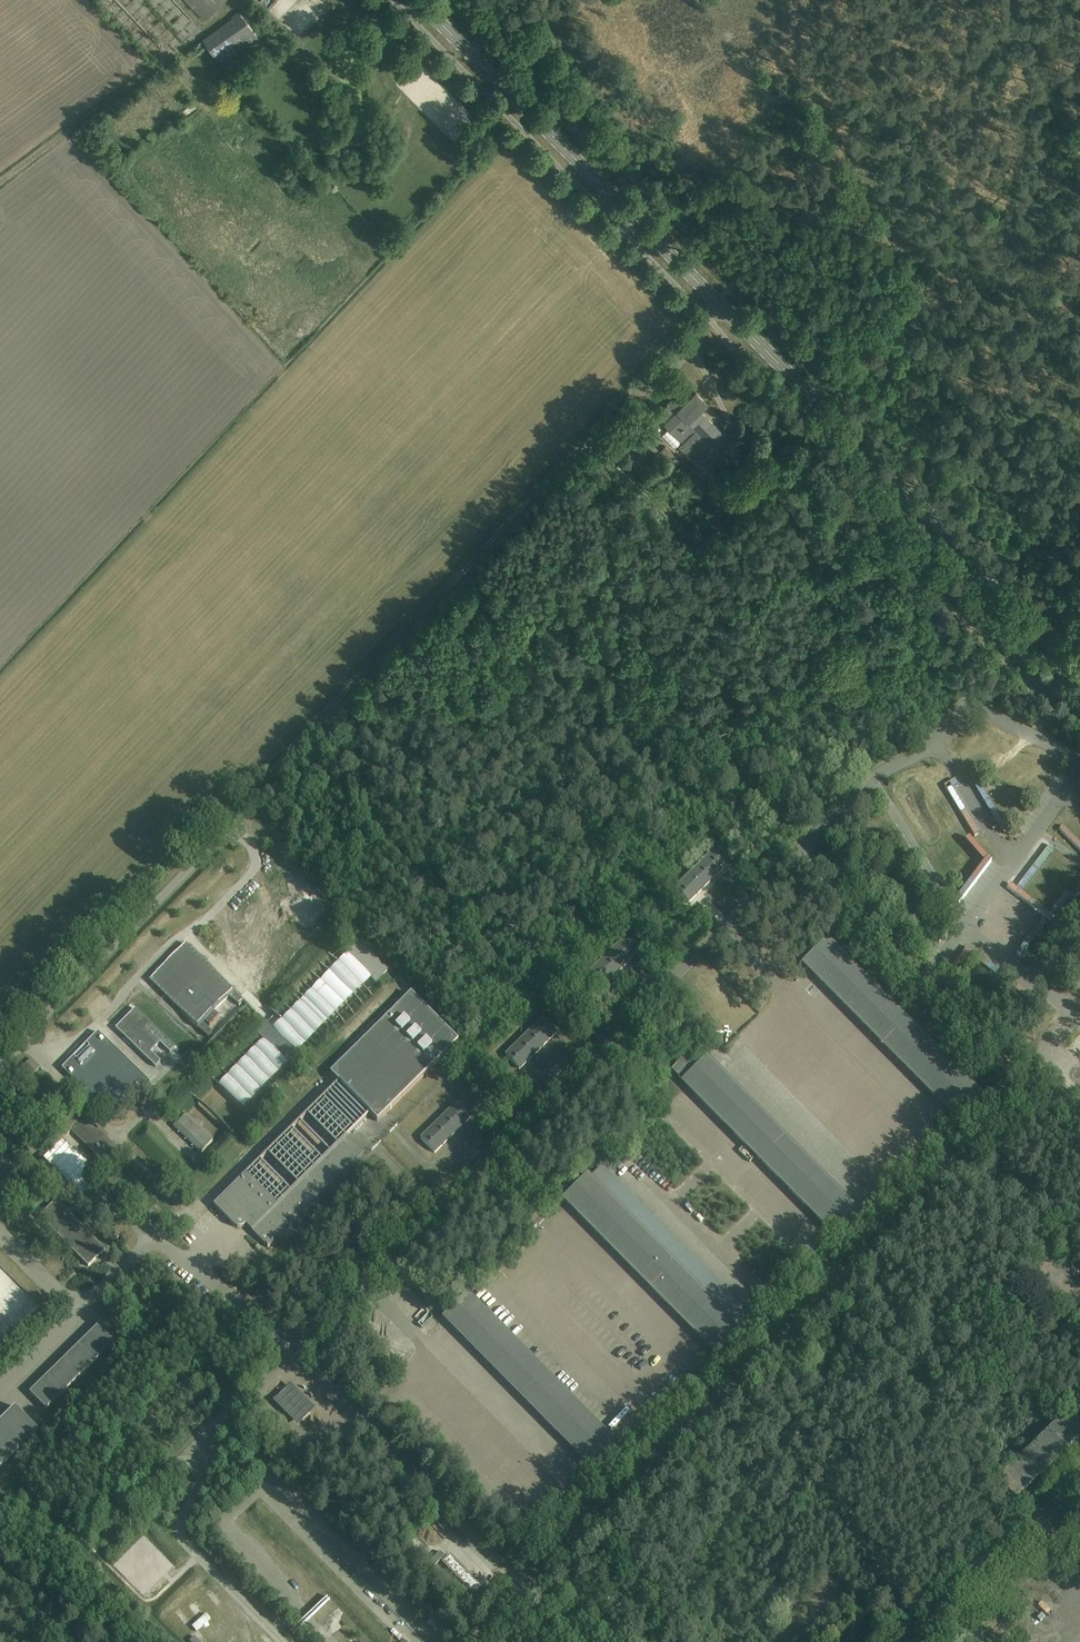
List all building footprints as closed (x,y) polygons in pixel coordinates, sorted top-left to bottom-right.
[(204,21),(226,0),(185,0),(204,21)] [(316,10),(322,16),(324,14),(318,8),(316,10)] [(204,39),(224,66),(260,39),(238,11),(232,16),(233,18),(204,39)] [(680,349),(682,360),(694,357),(691,346),(680,349)] [(679,447),(693,461),(694,462),(698,459),(709,470),(735,445),(749,438),(744,428),(728,436),(724,431),(723,433),(701,411),(708,404),(696,392),(689,399),(681,391),(666,405),(675,414),(665,424),(681,441),(689,433),(691,435),(679,447)] [(666,446),(661,450),(670,460),(675,456),(666,446)] [(628,461),(634,468),(640,463),(634,456),(628,461)] [(680,461),(675,457),(664,468),(669,473),(680,461)] [(1062,826),(1057,831),(1079,854),(1079,844),(1062,826)] [(954,896),(961,901),(992,859),(966,839),(962,844),(982,858),(954,896)] [(712,851),(674,889),(689,904),(727,866),(712,851)] [(1019,957),(1047,926),(1042,922),(1015,952),(1019,957)] [(636,957),(642,950),(627,935),(590,972),(605,987),(612,980),(636,957)] [(378,985),(390,972),(355,938),(343,950),(346,954),(378,985)] [(829,939),(805,962),(959,1119),(983,1095),(829,939)] [(186,944),(150,981),(208,1038),(212,1033),(203,1023),(205,1021),(210,1026),(219,1016),(214,1012),(229,996),(239,1006),(244,1001),(237,994),(194,952),(186,944)] [(193,1042),(142,992),(130,1004),(135,1009),(116,1029),(156,1068),(161,1062),(151,1053),(160,1044),(170,1053),(175,1048),(181,1054),(193,1042)] [(412,994),(331,1075),(338,1082),(378,1122),(389,1112),(447,1053),(459,1042),(412,994)] [(543,1018),(505,1055),(520,1071),(527,1064),(550,1041),(558,1033),(543,1018)] [(102,1037),(66,1073),(70,1076),(73,1077),(116,1119),(140,1094),(150,1084),(102,1037)] [(218,1083),(243,1108),(287,1062),(262,1038),(218,1083)] [(708,1058),(698,1068),(686,1056),(672,1070),(684,1082),(683,1083),(832,1235),(837,1240),(862,1215),(858,1210),(711,1061),(708,1058)] [(41,1068),(32,1059),(12,1079),(22,1087),(41,1068)] [(458,1102),(421,1139),(436,1154),(442,1148),(466,1124),(473,1117),(458,1102)] [(72,1108),(60,1120),(65,1124),(76,1112),(72,1108)] [(189,1116),(186,1114),(175,1126),(174,1127),(176,1129),(189,1116)] [(122,1153),(84,1116),(70,1130),(108,1168),(122,1153)] [(247,1174),(214,1206),(235,1226),(236,1227),(237,1228),(239,1228),(240,1229),(241,1228),(242,1228),(244,1228),(245,1227),(246,1225),(269,1248),(271,1246),(364,1153),(347,1137),(279,1206),(247,1174)] [(63,1142),(44,1161),(81,1197),(100,1178),(63,1142)] [(602,1166),(590,1178),(738,1329),(750,1316),(602,1166)] [(625,1187),(629,1183),(621,1175),(616,1179),(625,1187)] [(588,1177),(563,1202),(713,1353),(718,1358),(743,1334),(738,1329),(590,1178),(588,1177)] [(106,1250),(57,1200),(40,1217),(89,1267),(106,1250)] [(21,1287),(0,1266),(0,1307),(21,1287)] [(472,1300),(468,1296),(444,1319),(590,1470),(597,1477),(621,1454),(614,1447),(472,1300)] [(101,1324),(30,1393),(47,1410),(118,1340),(101,1324)] [(287,1391),(278,1398),(301,1423),(309,1416),(287,1391)] [(0,1423),(0,1468),(39,1430),(16,1407),(0,1423)] [(1068,1415),(996,1486),(1014,1505),(1079,1439),(1079,1427),(1068,1415)] [(482,1588),(450,1556),(443,1563),(475,1595),(482,1588)] [(204,1592),(217,1607),(222,1602),(209,1588),(204,1592)] [(187,1606),(201,1625),(208,1620),(194,1601),(187,1606)] [(188,1630),(194,1626),(178,1606),(173,1610),(188,1630)] [(609,1615),(618,1624),(625,1616),(617,1608),(609,1615)] [(231,1636),(239,1629),(236,1625),(228,1632),(231,1636)] [(194,1641),(202,1641),(194,1630),(188,1635),(194,1641)] [(263,1631),(257,1637),(263,1641),(273,1641),(263,1631)]
